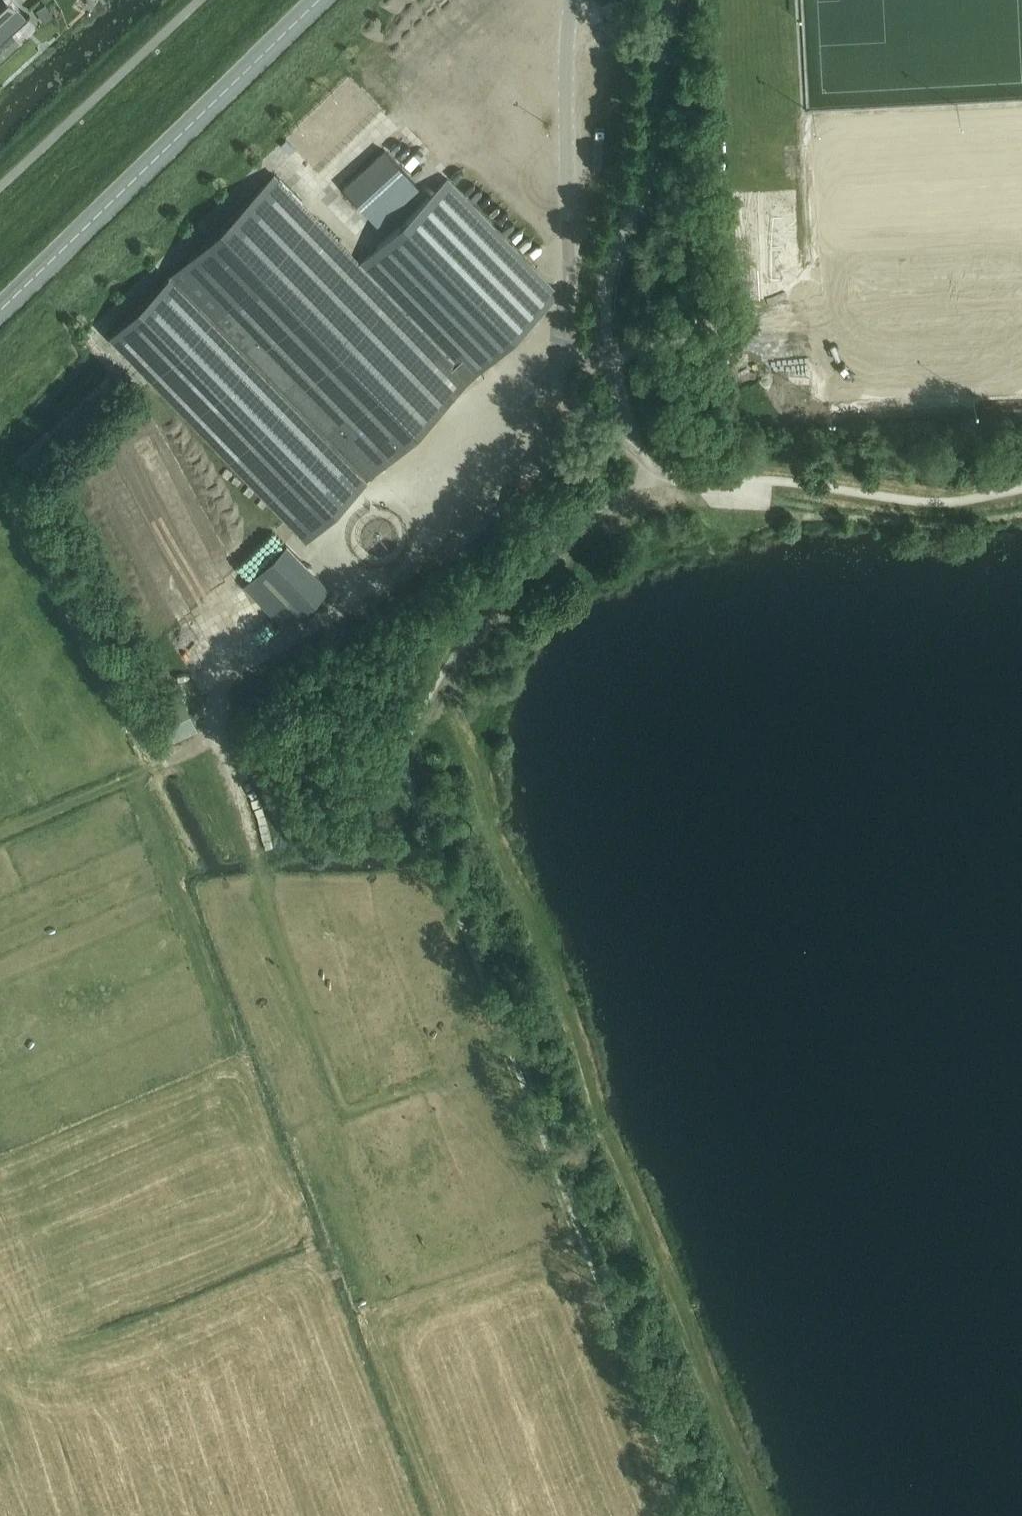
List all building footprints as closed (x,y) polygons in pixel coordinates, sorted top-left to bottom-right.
[(30,15),(29,14),(26,17),(11,0),(0,0),(0,43),(30,15)] [(53,14),(44,3),(37,8),(46,20),(53,14)] [(608,105),(607,125),(617,126),(617,105),(608,105)] [(379,230),(420,191),(386,155),(345,195),(379,230)] [(109,333),(305,537),(557,295),(445,179),(358,264),(271,176),(109,333)] [(327,587),(285,543),(241,584),(284,629),(327,587)] [(194,720),(162,733),(168,748),(199,736),(194,720)]
